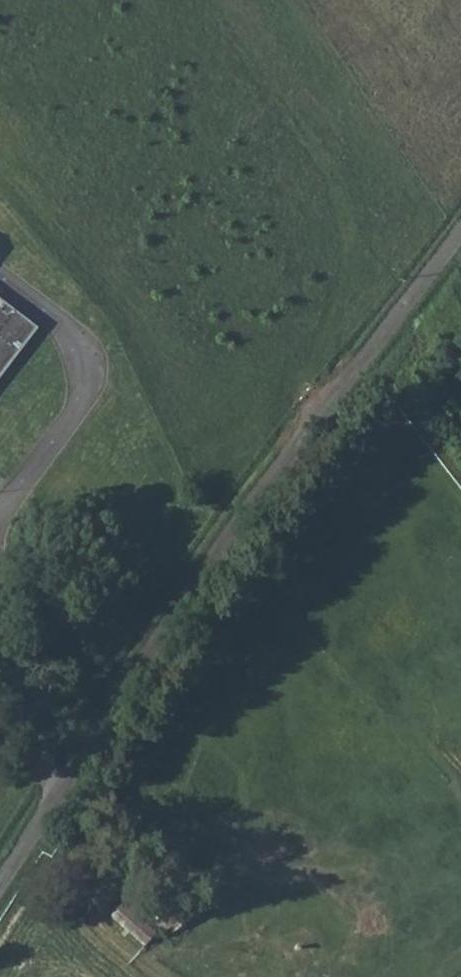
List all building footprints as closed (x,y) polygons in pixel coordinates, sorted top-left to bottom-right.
[(43,324),(0,291),(0,381),(43,324)] [(124,904),(114,914),(115,915),(148,944),(157,933),(124,904)]
